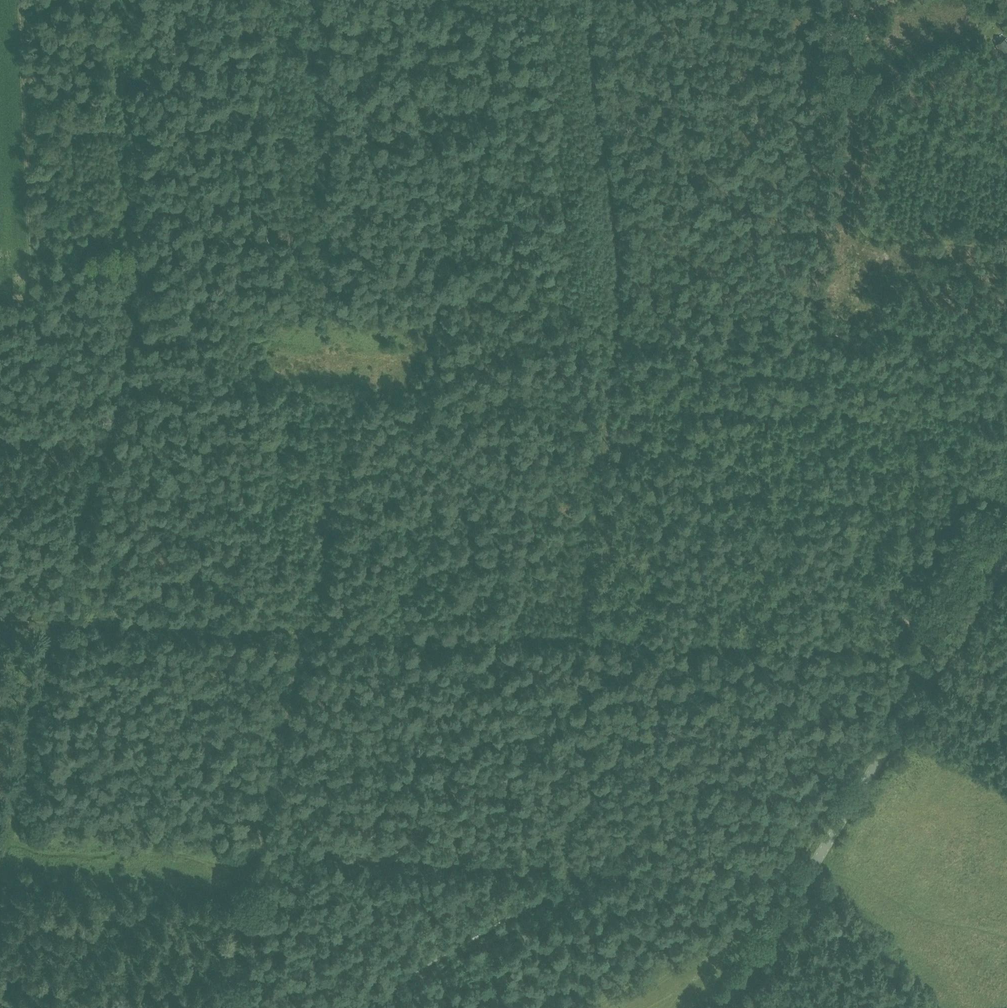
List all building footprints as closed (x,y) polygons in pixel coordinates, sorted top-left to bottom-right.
[(1005,38),(995,44),(1006,63),(1006,40),(1005,38)]
